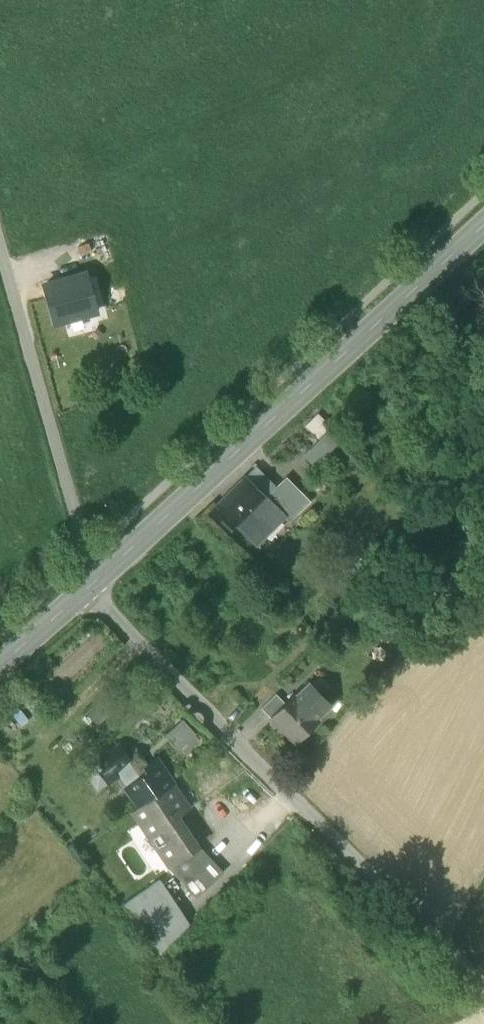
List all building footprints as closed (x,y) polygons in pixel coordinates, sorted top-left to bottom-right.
[(80,272),(115,262),(106,235),(72,246),(80,272)] [(87,274),(43,286),(54,323),(97,311),(87,274)] [(305,425),(318,441),(329,430),(317,415),(305,425)] [(341,441),(329,430),(318,441),(303,456),(315,468),(341,441)] [(263,499),(265,501),(277,489),(255,466),(243,478),(263,498),(263,499)] [(216,505),(254,543),(283,515),(290,522),(300,512),(300,511),(277,489),(265,501),(263,499),(263,498),(243,478),(216,505)] [(277,489),(300,511),(309,502),(287,480),(277,489)] [(234,563),(241,569),(245,564),(239,558),(234,563)] [(310,686),(295,700),(294,698),(287,705),(272,720),(280,729),(282,727),(296,742),(318,722),(316,721),(330,706),(310,686)] [(108,692),(86,714),(98,725),(108,714),(119,702),(108,692)] [(271,719),(272,720),(287,705),(276,694),(262,709),(271,719)] [(169,741),(177,750),(193,735),(191,733),(180,722),(165,738),(169,741)] [(95,764),(105,778),(110,774),(114,772),(117,775),(122,776),(128,785),(124,788),(138,807),(172,784),(155,760),(146,766),(135,751),(127,757),(120,746),(95,764)] [(113,778),(110,774),(105,778),(95,764),(86,771),(98,789),(113,778)] [(135,809),(143,821),(162,809),(170,820),(177,816),(189,808),(172,784),(138,807),(135,809)] [(140,823),(169,866),(198,847),(177,816),(170,820),(162,809),(143,821),(140,823)] [(222,872),(198,847),(169,866),(197,896),(222,872)] [(160,880),(123,905),(162,952),(189,924),(160,880)]
